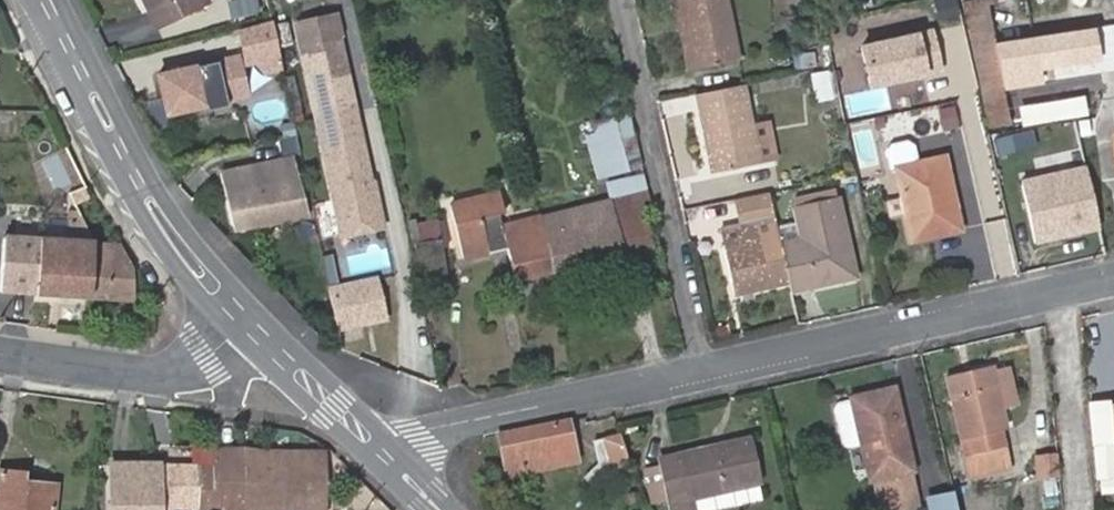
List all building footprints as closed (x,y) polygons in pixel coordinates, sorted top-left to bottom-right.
[(160,28),(212,2),(211,0),(146,0),(160,28)] [(689,68),(739,58),(727,0),(673,0),(689,68)] [(962,3),(990,127),(1010,122),(983,0),(974,0),(962,3)] [(281,54),(273,20),(239,29),(246,62),(281,54)] [(1089,23),(1031,37),(1039,72),(1075,64),(1097,59),(1089,23)] [(932,33),(862,48),(871,86),(940,71),(932,33)] [(300,41),(340,233),(371,227),(380,215),(372,181),(366,178),(363,161),(365,160),(353,104),(351,104),(347,88),(344,88),(333,34),(300,41)] [(1039,72),(1031,37),(1015,40),(1026,83),(1077,72),(1075,64),(1039,72)] [(245,91),(236,53),(158,72),(167,110),(245,91)] [(828,72),(810,75),(816,101),(833,98),(828,72)] [(752,124),(744,85),(695,95),(712,172),(761,162),(752,124)] [(953,105),(938,110),(945,132),(961,126),(953,105)] [(643,166),(631,111),(598,122),(600,130),(587,134),(599,178),(643,166)] [(752,124),(761,162),(776,159),(767,121),(752,124)] [(889,147),(893,168),(896,167),(917,163),(913,142),(889,147)] [(42,159),(57,191),(81,180),(66,148),(42,159)] [(235,229),(307,216),(294,156),(222,172),(235,229)] [(958,210),(946,157),(917,163),(896,167),(908,220),(958,210)] [(367,160),(365,160),(363,161),(366,178),(372,181),(367,160)] [(1084,164),(1019,179),(1035,246),(1100,230),(1084,164)] [(645,210),(653,209),(645,174),(608,182),(611,198),(641,192),(645,210)] [(514,276),(552,269),(539,214),(502,223),(499,212),(505,210),(500,190),(451,201),(453,214),(417,223),(416,219),(409,220),(424,280),(449,275),(444,249),(461,245),(464,259),(490,254),(490,249),(507,245),(514,276)] [(539,214),(552,269),(654,250),(645,210),(641,192),(611,198),(539,214)] [(769,192),(734,199),(740,222),(745,242),(724,246),(734,293),(790,282),(780,240),(769,192)] [(790,282),(792,291),(858,277),(840,197),(792,208),(798,236),(780,240),(790,282)] [(65,239),(75,239),(76,220),(46,218),(45,238),(65,239)] [(719,226),(724,246),(745,242),(740,222),(719,226)] [(92,296),(94,240),(75,239),(65,239),(45,238),(5,236),(2,290),(92,296)] [(132,265),(119,242),(94,240),(92,296),(134,299),(132,265)] [(335,305),(340,331),(350,329),(349,326),(387,318),(378,277),(340,285),(344,303),(335,305)] [(344,303),(340,285),(331,288),(335,305),(344,303)] [(992,367),(945,378),(970,479),(1009,470),(1000,431),(1007,429),(1002,408),(994,373),(992,367)] [(1010,368),(994,373),(1002,408),(1018,403),(1010,368)] [(894,387),(852,398),(871,484),(875,483),(880,503),(913,494),(909,475),(914,474),(894,387)] [(1095,405),(1097,440),(1113,439),(1113,404),(1095,405)] [(498,433),(501,448),(568,434),(565,419),(498,433)] [(568,434),(501,448),(508,476),(575,461),(568,434)] [(627,456),(619,434),(593,443),(600,463),(585,477),(597,488),(627,456)] [(658,458),(669,504),(670,509),(725,509),(764,501),(749,439),(658,458)] [(1097,486),(1113,486),(1113,444),(1096,444),(1097,486)] [(213,463),(212,447),(173,446),(163,446),(163,462),(213,463)] [(242,509),(241,448),(212,447),(213,463),(213,508),(242,509)] [(270,474),(271,449),(241,448),(242,509),(269,509),(270,474)] [(322,450),(271,449),(270,474),(322,477),(322,450)] [(1057,470),(1056,453),(1035,455),(1036,470),(1057,470)] [(163,507),(163,462),(113,462),(112,509),(163,509),(163,507)] [(163,507),(184,507),(213,508),(213,463),(163,462),(163,507)] [(0,477),(0,509),(54,509),(57,485),(23,481),(24,472),(1,471),(0,477)] [(284,509),(323,509),(322,477),(270,474),(269,509),(284,509)] [(933,509),(955,509),(951,492),(930,497),(933,509)] [(880,503),(881,509),(910,509),(917,508),(913,494),(880,503)]
